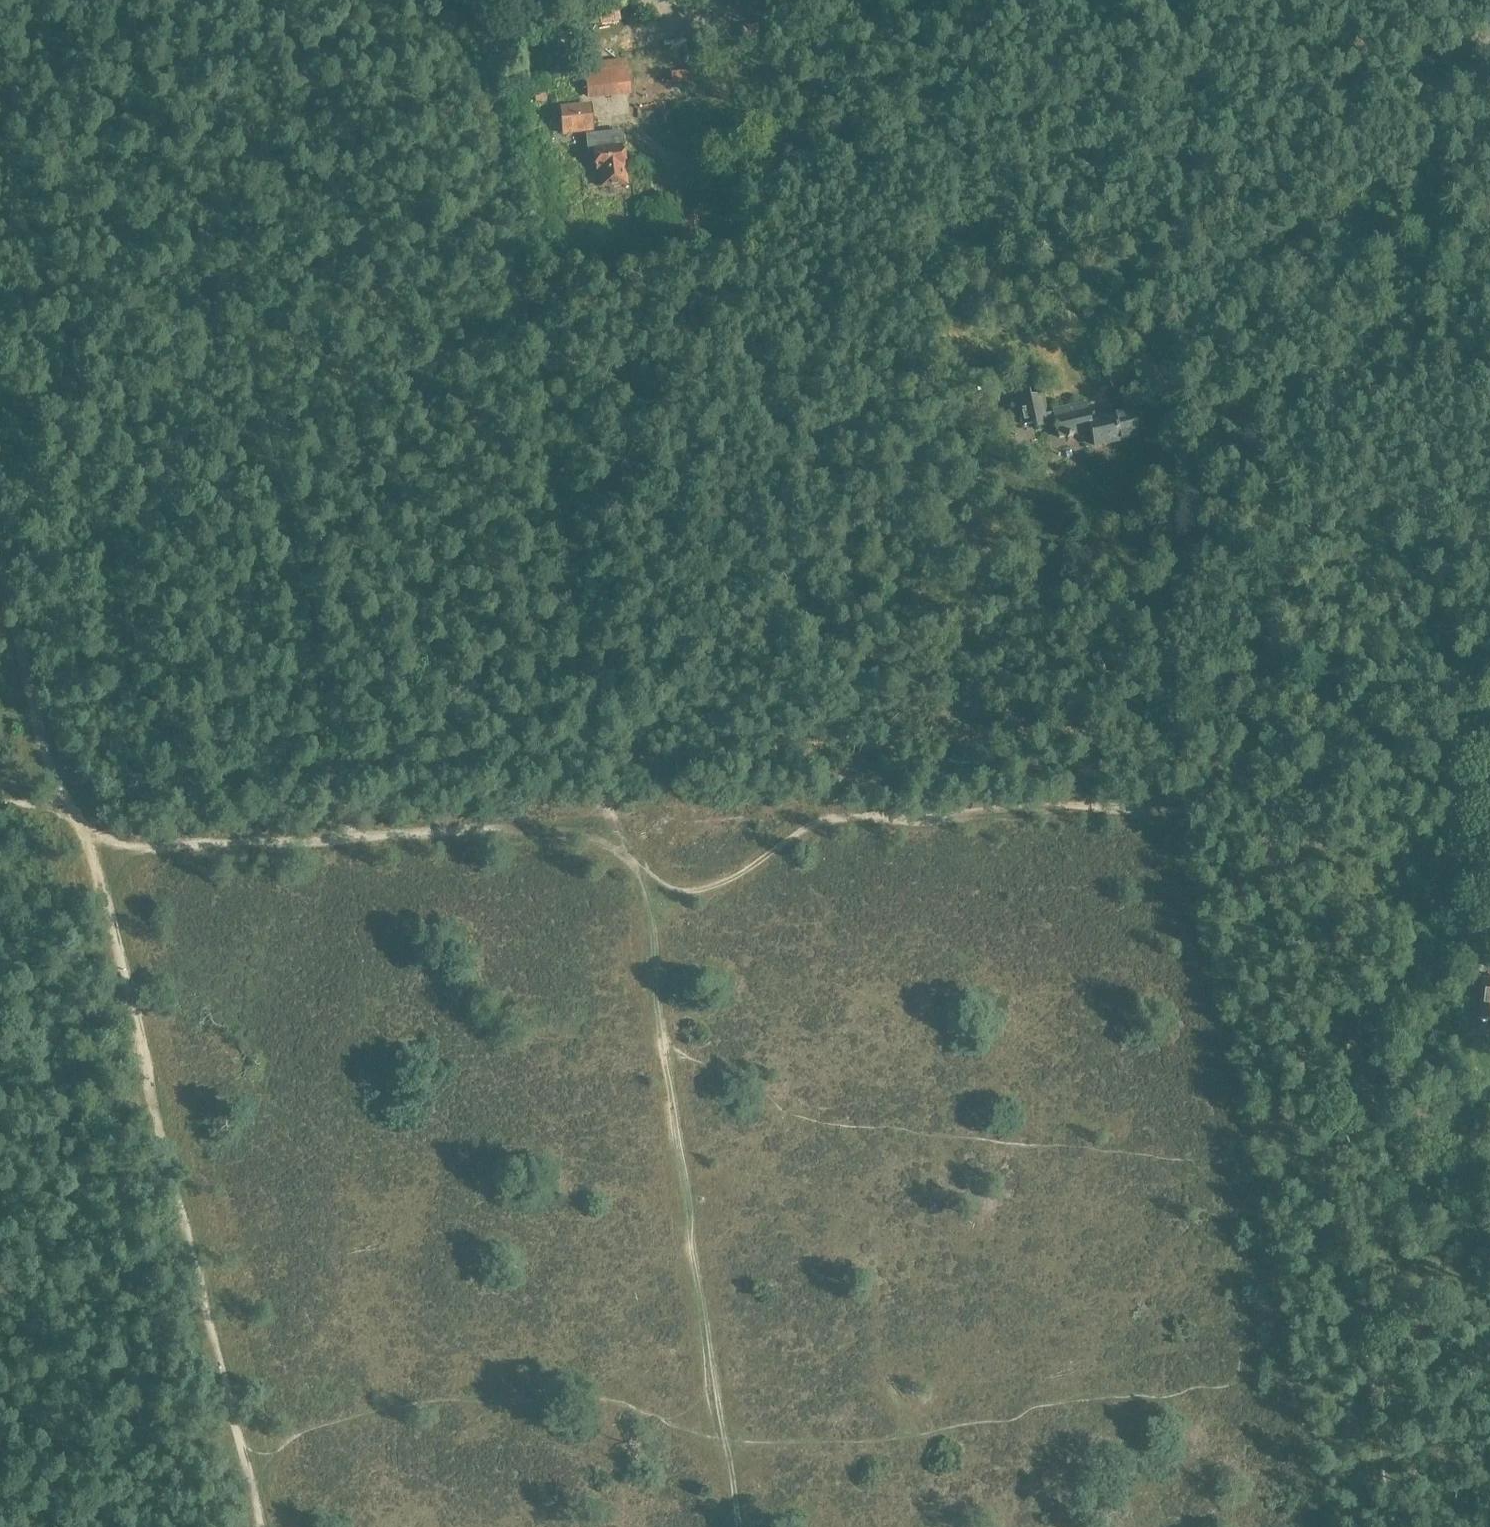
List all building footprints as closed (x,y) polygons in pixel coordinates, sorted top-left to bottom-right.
[(585,62),(587,98),(631,96),(627,60),(585,62)] [(717,79),(716,67),(670,72),(671,84),(717,79)] [(590,103),(560,106),(562,132),(593,129),(590,103)] [(597,171),(600,170),(602,187),(626,185),(622,133),(588,136),(589,151),(595,151),(597,171)] [(1052,410),(1058,438),(1091,430),(1095,446),(1134,437),(1128,413),(1090,422),(1086,402),(1052,410)] [(1484,978),(1480,1020),(1489,1021),(1489,978),(1484,978)]
